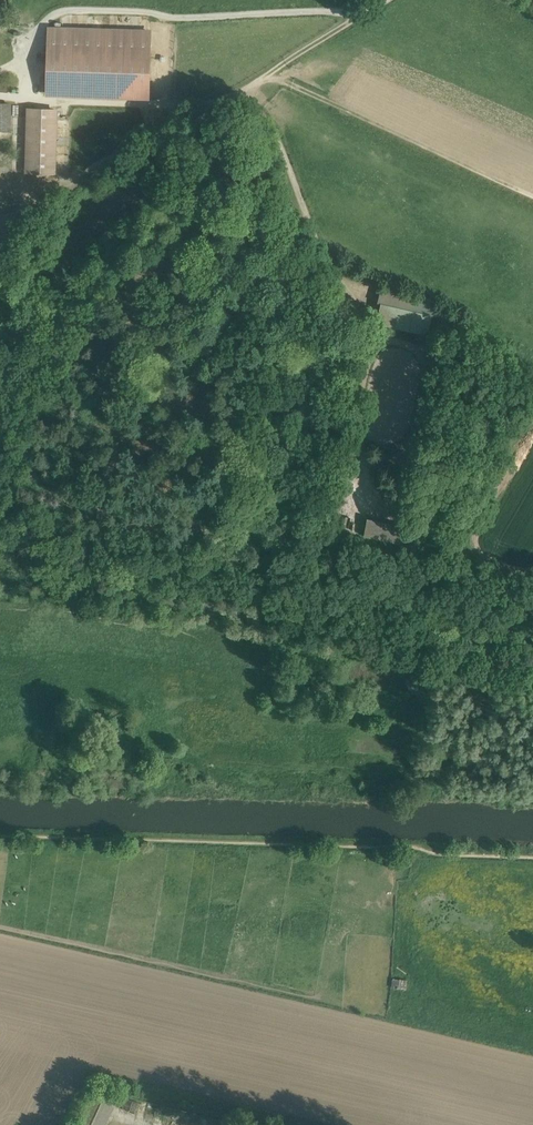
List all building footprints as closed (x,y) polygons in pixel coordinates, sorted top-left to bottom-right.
[(150,31),(50,28),(49,44),(48,93),(148,96),(150,31)] [(0,103),(0,129),(11,130),(10,104),(0,103)] [(56,109),(29,109),(27,170),(54,171),(56,109)] [(427,335),(432,315),(381,303),(376,324),(427,335)] [(373,531),(387,528),(384,514),(368,518),(370,528),(373,527),(373,531)] [(489,570),(477,568),(475,576),(487,578),(489,570)] [(507,577),(500,575),(498,581),(505,584),(507,577)] [(407,987),(407,978),(394,978),(394,988),(407,987)] [(76,1124),(105,1124),(119,1095),(95,1084),(76,1124)]
